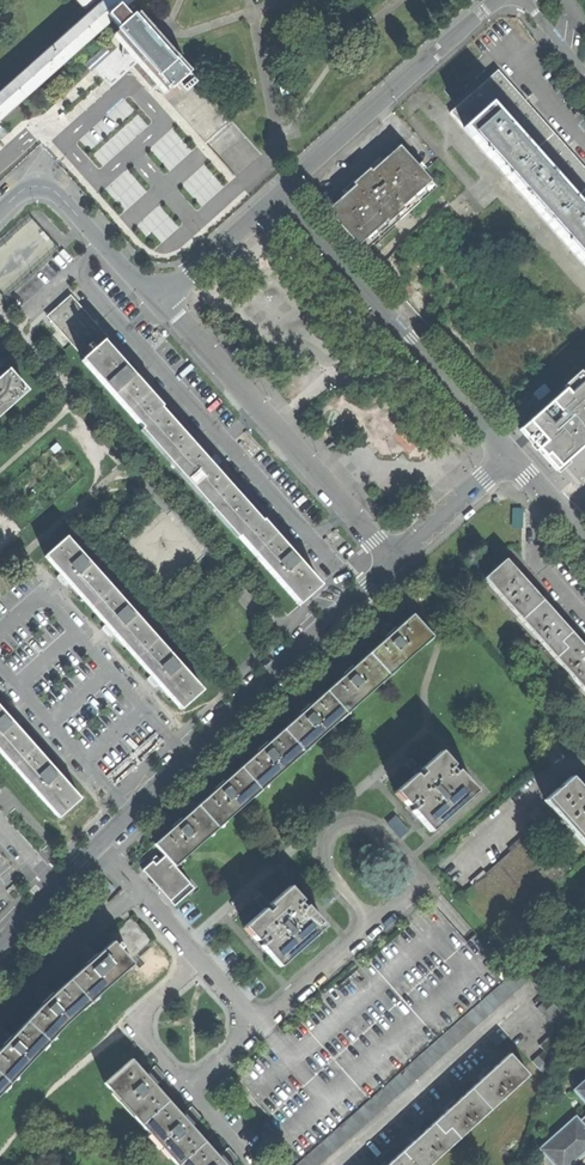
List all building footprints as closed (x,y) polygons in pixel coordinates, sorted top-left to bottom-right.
[(112,21),(120,30),(115,35),(123,44),(122,55),(133,56),(166,93),(164,95),(206,144),(233,120),(195,77),(194,78),(156,36),(156,32),(156,25),(145,24),(137,15),(131,20),(123,11),(135,0),(76,0),(85,9),(89,5),(93,10),(0,93),(0,120),(112,21)] [(506,176),(554,134),(521,97),(498,71),(450,113),(506,176)] [(506,176),(548,223),(584,191),(584,169),(565,147),(554,134),(506,176)] [(361,180),(326,211),(363,252),(401,219),(437,187),(400,145),(361,180)] [(548,223),(584,265),(584,191),(548,223)] [(534,417),(584,373),(584,364),(484,246),(428,293),(534,417)] [(70,296),(47,316),(84,359),(104,341),(108,338),(87,314),(70,296)] [(126,366),(104,341),(84,359),(82,361),(142,429),(141,430),(236,538),(238,537),(299,605),(321,586),(298,560),(303,556),(299,552),(295,547),(290,551),(262,520),(261,521),(214,468),(215,467),(218,470),(223,465),(220,462),(221,462),(218,458),(215,454),(214,455),(210,451),(205,455),(209,460),(208,461),(161,408),(162,407),(134,375),(138,371),(134,367),(130,363),(126,366)] [(28,392),(8,370),(0,377),(0,417),(28,392)] [(534,417),(519,431),(556,471),(584,445),(584,373),(534,417)] [(362,453),(342,457),(344,469),(365,465),(362,453)] [(417,510),(413,506),(406,513),(404,515),(406,517),(408,519),(417,510)] [(465,515),(468,518),(475,511),(477,510),(475,508),(474,506),(465,515)] [(67,537),(45,556),(60,574),(57,577),(65,586),(68,583),(106,625),(102,628),(110,637),(114,634),(151,676),(147,679),(155,688),(159,685),(181,710),(203,690),(178,662),(134,613),(88,560),(67,537)] [(484,578),(584,692),(584,648),(555,614),(524,580),(506,559),(484,578)] [(417,569),(399,585),(408,594),(425,578),(417,569)] [(370,652),(390,675),(433,637),(412,615),(395,630),(390,623),(384,628),(379,632),(385,639),(370,652)] [(343,677),(328,690),(348,712),(390,675),(370,652),(353,668),(347,661),(342,666),(337,670),(343,677)] [(305,751),(348,712),(328,690),(310,706),(304,699),(299,704),(294,708),(300,715),(285,728),(305,751)] [(275,712),(269,706),(256,719),(262,724),(275,712)] [(58,818),(80,799),(58,774),(61,770),(57,766),(53,761),(50,764),(13,723),(16,719),(12,715),(8,711),(5,714),(0,708),(0,752),(58,818)] [(242,767),(262,789),(305,751),(285,728),(267,744),(261,737),(256,742),(251,746),(257,753),(242,767)] [(414,775),(395,792),(408,806),(410,804),(415,809),(412,811),(430,832),(476,792),(457,770),(455,773),(451,768),(453,766),(441,751),(421,769),(424,773),(418,779),(414,775)] [(407,767),(414,775),(418,779),(424,773),(421,769),(414,761),(410,764),(407,767)] [(199,804),(220,827),(262,789),(242,767),(224,782),(218,775),(213,780),(208,785),(214,791),(199,804)] [(571,777),(546,799),(584,842),(584,793),(571,777)] [(165,856),(175,867),(184,858),(220,827),(199,804),(181,820),(175,814),(170,818),(166,823),(171,829),(155,844),(165,856)] [(395,817),(387,824),(400,838),(407,831),(395,817)] [(537,829),(461,897),(497,937),(572,869),(537,829)] [(194,888),(175,867),(165,856),(155,865),(152,862),(143,870),(174,906),(187,894),(194,888)] [(103,878),(91,890),(102,901),(114,889),(103,878)] [(327,903),(334,897),(321,883),(314,889),(327,903)] [(263,909),(244,927),(256,941),(259,938),(263,943),(261,946),(279,967),(325,926),(306,905),(303,908),(299,903),(302,900),(289,886),(270,903),(273,907),(266,913),(263,909)] [(256,901),(263,909),(266,913),(273,907),(270,903),(263,895),(259,899),(256,901)] [(69,980),(89,1003),(133,964),(120,949),(123,947),(119,942),(116,945),(113,941),(96,956),(89,949),(84,953),(79,958),(86,965),(69,980)] [(31,970),(22,961),(9,974),(18,983),(31,970)] [(296,1164),(320,1164),(531,977),(521,966),(513,973),(297,1164),(296,1164)] [(35,998),(41,1006),(26,1021),(49,1042),(67,1023),(89,1003),(69,980),(53,995),(46,987),(40,992),(35,998)] [(555,1002),(544,1012),(558,1028),(569,1018),(555,1002)] [(10,1083),(49,1042),(26,1021),(11,1037),(4,1030),(0,1035),(0,1045),(2,1047),(0,1049),(0,1074),(10,1083)] [(551,1035),(539,1045),(544,1051),(550,1057),(562,1046),(551,1035)] [(550,1057),(544,1051),(532,1061),(543,1073),(554,1062),(550,1057)] [(440,1117),(459,1138),(528,1075),(509,1054),(489,1072),(457,1101),(440,1117)] [(138,1122),(166,1097),(155,1085),(163,1078),(158,1072),(153,1067),(145,1074),(131,1059),(104,1083),(138,1122)] [(10,1083),(0,1074),(0,1094),(10,1083)] [(573,1090),(584,1103),(584,1079),(573,1090)] [(221,1102),(229,1095),(219,1085),(212,1091),(221,1102)] [(176,1164),(203,1139),(191,1126),(199,1119),(193,1113),(189,1108),(182,1115),(166,1097),(138,1122),(176,1164)] [(539,1148),(554,1164),(572,1164),(584,1153),(584,1126),(580,1120),(576,1116),(539,1148)] [(387,1164),(429,1164),(459,1138),(440,1117),(420,1135),(388,1164),(387,1164)] [(235,1160),(230,1155),(226,1149),(218,1156),(203,1139),(176,1164),(177,1164),(230,1164),(235,1160)]
